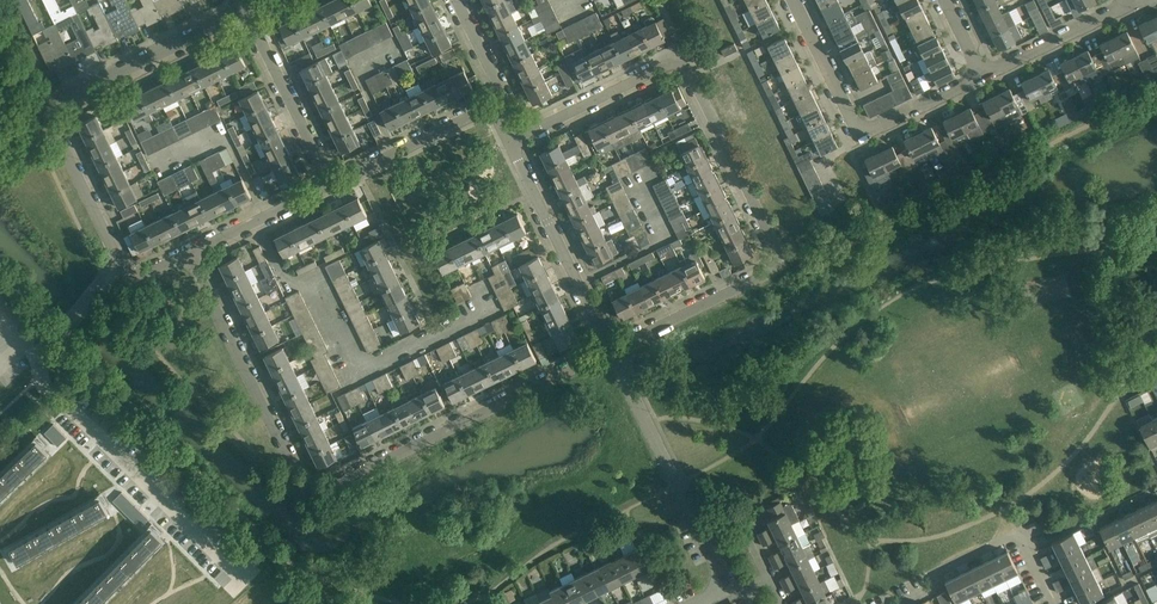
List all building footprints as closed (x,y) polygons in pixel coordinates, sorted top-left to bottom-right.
[(33,34),(43,29),(45,28),(42,22),(40,23),(28,0),(15,0),(33,34)] [(56,23),(77,12),(74,5),(66,9),(67,11),(64,12),(63,10),(61,11),(56,0),(44,0),(53,18),(55,23),(56,23)] [(87,8),(90,7),(86,0),(84,2),(83,0),(71,0),(74,5),(77,12),(87,8)] [(132,12),(130,8),(126,0),(111,0),(113,4),(115,3),(115,2),(122,16),(109,22),(117,37),(119,36),(130,30),(131,34),(140,29),(139,26),(132,12)] [(144,6),(137,9),(137,8),(134,7),(131,9),(132,12),(139,26),(152,20),(153,23),(162,18),(161,15),(153,1),(153,0),(141,0),(144,6)] [(174,9),(175,12),(185,7),(183,4),(181,0),(153,0),(153,1),(161,15),(174,9)] [(321,6),(330,24),(344,17),(336,0),(333,0),(321,6)] [(353,0),(336,0),(344,17),(358,10),(353,0)] [(358,10),(372,3),(370,0),(353,0),(358,10)] [(384,9),(389,7),(386,0),(379,0),(384,9)] [(431,3),(429,0),(407,0),(413,12),(431,3)] [(491,18),(493,21),(511,12),(508,5),(513,2),(512,0),(501,0),(486,7),(489,13),(488,13),(490,19),(491,18)] [(767,1),(766,0),(745,0),(750,9),(767,1)] [(838,0),(836,0),(820,8),(827,21),(844,13),(838,0)] [(869,1),(872,8),(877,6),(874,0),(870,0),(869,1)] [(922,8),(918,0),(902,0),(898,2),(901,10),(895,13),(899,19),(905,16),(922,8)] [(995,1),(997,0),(975,0),(979,9),(995,1)] [(1031,16),(1039,12),(1034,0),(1031,0),(1025,3),(1028,11),(1031,16)] [(1078,10),(1095,1),(1095,0),(1074,0),(1078,10)] [(551,7),(549,1),(539,6),(535,8),(538,13),(551,7)] [(767,1),(750,9),(756,23),(773,15),(767,1)] [(872,8),(869,1),(862,4),(866,12),(872,8)] [(986,22),(1001,14),(995,1),(979,9),(986,22)] [(109,22),(99,2),(90,7),(87,8),(91,15),(93,14),(100,27),(94,30),(93,27),(86,30),(95,47),(107,41),(109,44),(118,40),(117,37),(109,22)] [(634,11),(636,15),(638,14),(636,10),(643,7),(640,2),(631,6),(634,11)] [(431,3),(413,12),(420,26),(438,17),(431,3)] [(729,3),(724,6),(730,19),(735,16),(738,15),(735,8),(732,10),(729,3)] [(321,6),(307,13),(316,31),(330,24),(321,6)] [(634,11),(631,6),(621,11),(624,16),(634,11)] [(1042,9),(1052,28),(1065,22),(1062,16),(1055,19),(1049,6),(1042,9)] [(389,7),(384,9),(388,19),(394,16),(389,7)] [(538,13),(539,16),(541,20),(555,13),(551,7),(538,13)] [(905,16),(911,29),(928,21),(922,8),(905,16)] [(827,21),(834,34),(851,26),(858,23),(851,9),(844,13),(827,21)] [(883,27),(889,24),(882,10),(877,13),(883,27)] [(1001,14),(986,22),(992,35),(1015,24),(1009,10),(1002,14),(1001,14)] [(66,44),(74,61),(82,58),(80,54),(85,52),(87,55),(96,51),(95,47),(86,30),(77,12),(56,23),(59,31),(71,25),(78,38),(66,44)] [(495,29),(496,29),(499,35),(518,26),(511,12),(493,21),(494,23),(493,24),(495,29)] [(596,12),(589,16),(596,29),(603,26),(596,12)] [(1039,12),(1031,16),(1040,34),(1048,30),(1039,12)] [(307,13),(294,19),(302,37),(316,31),(307,13)] [(558,20),(555,13),(541,20),(544,27),(558,20)] [(780,29),(773,15),(756,23),(763,36),(762,36),(763,37),(780,29)] [(589,16),(583,19),(590,32),(596,29),(589,16)] [(735,16),(730,19),(737,32),(742,30),(738,23),(735,16)] [(851,26),(834,34),(840,48),(857,40),(874,32),(879,29),(873,16),(860,22),(864,29),(854,33),(851,26)] [(445,31),(438,17),(420,26),(427,40),(445,31)] [(651,17),(646,20),(645,22),(647,26),(642,28),(651,46),(656,44),(657,45),(662,42),(662,41),(665,40),(663,37),(670,33),(663,18),(655,22),(654,18),(651,17)] [(1156,37),(1156,27),(1153,18),(1139,25),(1147,42),(1156,37)] [(289,44),(302,37),(294,19),(280,26),(289,44)] [(576,22),(583,36),(590,32),(583,19),(576,22)] [(558,20),(544,27),(547,33),(561,27),(558,20)] [(935,35),(928,21),(911,29),(915,38),(910,40),(913,46),(927,39),(935,35)] [(393,36),(386,22),(379,25),(386,39),(393,36)] [(583,36),(576,22),(570,25),(574,34),(576,39),(583,36)] [(47,64),(50,69),(63,63),(65,66),(74,61),(66,44),(59,31),(56,23),(55,23),(52,25),(45,28),(43,29),(46,36),(47,37),(49,36),(50,36),(51,39),(38,45),(43,56),(47,64)] [(893,31),(889,24),(883,27),(887,34),(893,31)] [(1022,37),(1015,24),(992,35),(999,49),(1022,37)] [(386,39),(379,25),(373,28),(379,42),(386,39)] [(397,37),(403,34),(398,25),(393,28),(397,37)] [(576,39),(574,34),(570,25),(562,29),(569,42),(576,39)] [(503,46),(505,46),(506,48),(524,39),(518,26),(499,35),(502,40),(501,41),(503,46)] [(379,42),(373,28),(366,32),(373,45),(379,42)] [(642,28),(629,35),(637,53),(640,52),(641,53),(646,50),(646,49),(651,46),(642,28)] [(886,43),(879,29),(874,32),(876,37),(872,39),(876,47),(879,46),(886,43)] [(742,30),(737,32),(741,41),(746,38),(742,30)] [(445,31),(427,40),(433,54),(452,45),(445,31)] [(617,31),(611,34),(615,42),(624,60),(629,57),(630,58),(635,56),(635,55),(637,53),(629,35),(621,39),(617,31)] [(1127,31),(1114,38),(1126,63),(1139,57),(1127,31)] [(373,45),(366,32),(359,35),(366,49),(373,45)] [(403,34),(397,37),(402,46),(404,51),(413,46),(411,42),(407,33),(403,35),(403,34)] [(366,49),(359,35),(353,38),(360,52),(366,49)] [(935,35),(927,39),(913,46),(919,59),(924,56),(941,48),(935,35)] [(774,59),(791,51),(785,37),(770,45),(769,42),(763,45),(765,49),(768,48),(774,59)] [(889,40),(896,54),(902,51),(895,38),(896,37),(889,40)] [(360,52),(353,38),(346,41),(352,55),(360,52)] [(1097,54),(1106,73),(1126,63),(1114,38),(1100,44),(1103,51),(1097,54)] [(509,57),(510,57),(513,62),(531,53),(524,39),(506,48),(507,51),(506,52),(509,57)] [(840,48),(847,61),(864,53),(857,40),(840,48)] [(346,41),(339,45),(341,50),(342,51),(346,59),(352,55),(346,41)] [(624,60),(615,42),(601,49),(610,67),(614,65),(614,66),(619,64),(619,62),(624,60)] [(334,43),(324,47),(327,53),(336,48),(334,43)] [(737,50),(734,43),(721,50),(724,56),(737,50)] [(886,59),(892,56),(886,43),(879,46),(882,51),(880,53),(884,60),(886,59)] [(237,47),(223,54),(232,72),(251,63),(248,57),(243,59),(237,47)] [(327,53),(324,47),(315,52),(317,58),(327,53)] [(457,55),(453,48),(439,55),(443,62),(457,55)] [(931,70),(948,62),(941,48),(924,56),(931,70)] [(302,56),(299,49),(291,52),(295,60),(296,60),(299,66),(313,60),(310,53),(302,56)] [(601,49),(588,55),(596,74),(601,71),(602,72),(607,70),(607,69),(610,67),(601,49)] [(341,50),(333,54),(339,67),(348,63),(346,59),(342,51),(341,50)] [(747,53),(755,68),(760,66),(752,50),(747,53)] [(847,61),(854,75),(862,71),(871,67),(877,64),(870,50),(864,53),(851,59),(847,61)] [(1106,73),(1097,54),(1091,57),(1088,50),(1075,57),(1087,81),(1093,78),(1089,70),(1096,67),(1098,72),(1104,69),(1106,73)] [(798,64),(791,51),(774,59),(781,72),(798,64)] [(902,51),(896,54),(900,62),(906,59),(902,51)] [(517,74),(518,73),(519,76),(538,67),(531,53),(513,62),(515,68),(514,68),(517,74)] [(1148,58),(1156,77),(1156,54),(1156,53),(1148,58)] [(223,54),(209,61),(218,79),(232,72),(223,54)] [(588,55),(569,64),(578,83),(586,79),(587,80),(592,77),(592,76),(596,74),(588,55)] [(886,59),(893,73),(899,70),(892,56),(886,59)] [(435,57),(426,62),(428,67),(437,62),(435,57)] [(1064,70),(1058,73),(1069,96),(1076,93),(1070,79),(1076,76),(1080,85),(1087,81),(1075,57),(1061,63),(1064,70)] [(301,70),(308,84),(326,75),(333,72),(326,58),(301,70)] [(1156,78),(1156,77),(1148,58),(1138,62),(1148,83),(1156,78)] [(407,59),(400,63),(407,76),(414,73),(407,59)] [(195,67),(204,86),(218,79),(209,61),(195,67)] [(418,72),(428,67),(426,62),(417,66),(416,66),(418,72)] [(917,65),(915,62),(905,66),(903,67),(905,71),(917,65)] [(948,62),(931,70),(938,84),(955,76),(948,62)] [(407,76),(400,63),(393,66),(400,80),(407,76)] [(560,73),(567,70),(564,64),(557,67),(560,73)] [(804,78),(798,64),(781,72),(784,80),(778,83),(781,89),(787,86),(804,78)] [(760,66),(755,68),(758,77),(764,74),(760,66)] [(182,74),(191,92),(204,86),(195,67),(182,74)] [(522,85),(523,84),(526,90),(545,81),(538,67),(519,76),(521,79),(520,79),(522,85)] [(878,81),(871,67),(854,75),(861,89),(878,81)] [(344,72),(349,81),(354,78),(350,69),(344,72)] [(386,69),(380,73),(386,86),(393,83),(386,69)] [(464,70),(450,77),(459,95),(473,89),(464,70)] [(567,70),(560,73),(568,88),(574,84),(567,70)] [(899,70),(893,73),(886,76),(890,84),(903,78),(899,70)] [(1062,100),(1069,96),(1058,73),(1052,76),(1049,70),(1035,76),(1047,100),(1053,97),(1050,90),(1056,86),(1062,100)] [(911,71),(906,73),(909,80),(914,78),(911,71)] [(380,73),(365,80),(372,93),(386,86),(380,73)] [(177,99),(191,92),(182,74),(168,81),(177,99)] [(308,84),(315,97),(333,89),(326,75),(308,84)] [(1041,103),(1047,100),(1035,76),(1022,83),(1025,89),(1019,92),(1029,111),(1035,108),(1030,99),(1038,95),(1041,103)] [(459,95),(450,77),(436,84),(445,102),(459,95)] [(924,91),(917,77),(909,81),(916,94),(924,91)] [(354,78),(349,81),(353,90),(359,87),(354,78)] [(811,91),(804,78),(787,86),(794,99),(811,91)] [(903,78),(890,84),(893,90),(893,91),(899,88),(906,84),(903,78)] [(257,87),(253,80),(239,87),(243,94),(257,87)] [(768,96),(773,93),(766,80),(761,82),(768,96)] [(154,87),(163,106),(166,111),(180,105),(177,99),(168,81),(154,87)] [(530,102),(531,101),(533,104),(541,100),(545,98),(552,95),(545,81),(526,90),(529,96),(528,96),(530,102)] [(436,84),(422,91),(431,109),(445,102),(436,84)] [(906,84),(899,88),(905,100),(912,97),(906,84)] [(663,93),(658,96),(667,114),(687,104),(678,86),(669,91),(668,90),(663,92),(663,93)] [(163,106),(154,87),(140,94),(149,113),(163,106)] [(898,104),(905,100),(899,88),(893,91),(893,90),(892,91),(898,104)] [(1116,93),(1118,97),(1127,93),(1125,88),(1116,93)] [(340,102),(333,89),(315,97),(321,111),(340,102)] [(996,95),(1009,121),(1029,111),(1019,92),(1013,95),(1009,89),(996,95)] [(235,91),(226,95),(229,101),(238,96),(235,91)] [(240,100),(247,113),(265,105),(258,91),(240,100)] [(431,109),(422,91),(409,97),(418,116),(431,109)] [(800,113),(817,104),(811,91),(794,99),(800,113)] [(891,107),(898,104),(892,91),(885,94),(891,107)] [(773,93),(768,96),(774,109),(780,106),(777,101),(773,93)] [(1107,97),(1109,102),(1118,97),(1116,93),(1107,97)] [(123,105),(129,117),(133,115),(135,119),(144,115),(147,122),(153,120),(149,113),(149,112),(140,94),(126,101),(127,103),(123,105)] [(877,98),(884,111),(891,107),(885,94),(877,98)] [(219,106),(229,101),(226,95),(217,100),(219,106)] [(1009,121),(996,95),(983,102),(986,109),(981,111),(990,130),(1009,121)] [(358,99),(362,108),(368,105),(363,96),(358,99)] [(668,118),(666,114),(667,114),(658,96),(653,98),(653,97),(648,100),(648,101),(644,103),(653,121),(660,117),(662,121),(668,118)] [(409,97),(395,104),(404,122),(418,116),(409,97)] [(877,114),(884,111),(877,98),(871,101),(877,114)] [(877,114),(871,101),(863,105),(869,118),(877,114)] [(95,107),(101,120),(113,115),(107,102),(95,107)] [(328,125),(346,116),(340,102),(321,111),(328,125)] [(1096,102),(1077,111),(1079,116),(1099,107),(1096,102)] [(630,110),(640,128),(653,121),(644,103),(641,104),(640,103),(635,106),(635,107),(630,110)] [(390,129),(404,122),(395,104),(381,111),(390,129)] [(824,118),(817,104),(800,113),(801,113),(796,116),(802,129),(807,126),(824,118)] [(125,119),(119,105),(112,108),(119,122),(125,119)] [(265,105),(247,113),(254,127),(272,118),(265,105)] [(372,115),(368,105),(362,108),(367,117),(372,115)] [(214,106),(208,109),(215,123),(221,119),(214,106)] [(781,122),(786,120),(780,106),(774,109),(781,122)] [(970,108),(957,114),(970,140),(990,130),(981,111),(974,115),(970,108)] [(201,112),(208,126),(215,123),(208,109),(201,112)] [(617,116),(626,134),(640,128),(630,110),(626,112),(625,111),(620,113),(620,114),(617,116)] [(1079,116),(1077,111),(1067,116),(1070,121),(1079,116)] [(201,129),(208,126),(201,112),(194,115),(201,129)] [(81,114),(75,116),(79,124),(85,121),(81,114)] [(956,147),(970,140),(957,114),(943,121),(946,127),(940,130),(945,141),(949,147),(955,144),(956,147)] [(194,133),(201,129),(194,115),(188,119),(194,133)] [(85,121),(79,124),(78,124),(85,139),(103,130),(96,116),(85,121)] [(328,125),(335,139),(353,130),(346,116),(328,125)] [(603,123),(615,147),(621,144),(618,138),(626,134),(617,116),(614,118),(613,116),(608,119),(609,120),(603,123)] [(272,118),(254,127),(260,141),(279,132),(272,118)] [(824,118),(807,126),(811,134),(805,137),(808,143),(831,131),(824,118)] [(188,136),(194,133),(188,119),(181,122),(188,136)] [(381,133),(375,120),(368,123),(374,137),(381,133)] [(786,120),(781,122),(785,131),(787,136),(793,133),(786,120)] [(174,125),(181,139),(188,136),(181,122),(174,125)] [(675,129),(678,136),(692,130),(688,122),(675,129)] [(122,126),(127,135),(132,133),(128,123),(122,126)] [(598,148),(605,145),(608,151),(615,147),(603,123),(597,126),(597,125),(591,127),(592,128),(584,132),(590,143),(594,141),(598,148)] [(168,128),(175,142),(181,139),(174,125),(168,128)] [(1050,130),(1047,125),(1040,128),(1042,134),(1050,130)] [(232,138),(238,135),(233,126),(228,128),(232,138)] [(937,156),(933,146),(939,143),(931,127),(918,133),(930,157),(931,159),(937,156)] [(168,146),(175,142),(168,128),(161,132),(168,146)] [(678,136),(675,129),(667,133),(671,139),(678,136)] [(85,139),(92,152),(110,144),(103,130),(85,139)] [(360,144),(353,130),(335,139),(342,153),(360,144)] [(838,146),(831,131),(808,143),(811,149),(817,146),(821,155),(838,146)] [(1038,131),(1028,136),(1030,140),(1040,135),(1038,131)] [(154,135),(161,149),(168,146),(161,132),(154,135)] [(260,141),(267,155),(285,146),(279,132),(260,141)] [(132,133),(127,135),(131,144),(137,142),(132,133)] [(784,139),(790,151),(795,149),(792,143),(795,141),(792,135),(793,134),(793,133),(787,136),(788,137),(784,139)] [(908,148),(903,151),(911,168),(917,165),(917,164),(930,157),(918,133),(904,140),(908,148)] [(544,162),(545,162),(547,167),(565,158),(574,154),(581,150),(588,147),(581,134),(574,137),(578,145),(562,152),(559,145),(541,153),(542,156),(541,157),(544,162)] [(148,138),(154,152),(161,149),(154,135),(148,138)] [(242,144),(238,135),(232,138),(237,147),(242,144)] [(699,146),(695,137),(677,146),(687,167),(705,158),(702,151),(703,151),(700,145),(699,146)] [(148,155),(154,152),(148,138),(141,142),(148,155)] [(92,152),(99,166),(117,157),(110,144),(92,152)] [(285,146),(267,155),(274,168),(292,160),(285,146)] [(879,152),(892,178),(898,175),(894,166),(901,163),(904,171),(911,168),(903,151),(896,154),(892,146),(879,152)] [(591,154),(588,147),(581,150),(584,157),(591,154)] [(639,151),(646,165),(652,162),(647,151),(645,148),(639,151)] [(795,149),(790,151),(797,166),(802,163),(799,157),(795,149)] [(141,163),(146,160),(141,151),(136,153),(141,163)] [(219,168),(226,165),(219,151),(213,154),(219,168)] [(632,155),(639,168),(646,165),(639,151),(632,155)] [(892,178),(879,152),(865,159),(868,166),(862,169),(874,194),(881,190),(874,176),(880,173),(884,181),(892,178)] [(246,165),(251,162),(247,153),(241,156),(246,165)] [(213,154),(199,161),(210,184),(217,180),(213,171),(219,168),(213,154)] [(565,158),(547,167),(550,172),(549,173),(551,178),(552,177),(554,181),(572,172),(569,165),(577,161),(574,154),(565,158)] [(944,157),(942,158),(952,178),(961,174),(960,171),(959,169),(952,154),(944,157)] [(625,158),(632,172),(639,168),(632,155),(625,158)] [(123,171),(117,157),(99,166),(105,180),(123,171)] [(626,175),(632,172),(625,158),(618,161),(626,175)] [(705,158),(687,167),(678,171),(681,177),(683,176),(687,184),(694,181),(712,172),(711,170),(712,169),(709,164),(708,164),(705,158)] [(810,159),(802,163),(797,166),(801,173),(814,167),(810,159)] [(146,160),(141,163),(145,172),(150,169),(146,160)] [(292,160),(274,168),(281,182),(287,179),(289,178),(299,174),(292,160)] [(614,168),(618,178),(626,175),(618,161),(611,164),(602,169),(604,173),(608,171),(614,168)] [(256,172),(251,162),(246,165),(251,174),(256,172)] [(192,164),(185,168),(192,181),(199,178),(192,164)] [(960,171),(961,174),(969,170),(967,165),(959,169),(960,171)] [(804,180),(817,174),(814,167),(801,173),(804,180)] [(185,185),(192,181),(185,168),(178,171),(185,185)] [(613,181),(618,178),(614,168),(608,171),(613,181)] [(130,185),(123,171),(105,180),(112,193),(130,185)] [(557,190),(558,190),(561,194),(587,182),(591,179),(589,174),(584,176),(576,179),(572,172),(554,181),(556,184),(555,185),(557,190)] [(714,175),(712,172),(694,181),(700,194),(718,185),(716,180),(717,180),(715,175),(714,175)] [(807,187),(821,181),(817,174),(804,180),(807,187)] [(171,175),(164,178),(171,192),(178,188),(171,175)] [(287,179),(291,187),(295,185),(300,182),(297,175),(296,175),(289,178),(287,179)] [(266,190),(260,176),(253,179),(260,193),(266,190)] [(164,195),(171,192),(164,178),(158,181),(164,195)] [(923,192),(942,183),(940,179),(939,178),(929,182),(930,184),(927,185),(925,181),(919,185),(923,192)] [(251,197),(242,179),(228,186),(237,204),(251,197)] [(653,185),(656,192),(670,185),(667,179),(653,185)] [(609,193),(623,187),(619,180),(606,187),(609,193)] [(811,194),(824,188),(821,181),(807,187),(811,194)] [(564,205),(565,204),(567,208),(585,199),(594,195),(587,182),(561,194),(563,199),(562,199),(564,205)] [(137,199),(130,185),(112,193),(119,207),(137,199)] [(656,192),(659,198),(673,191),(670,185),(656,192)] [(721,189),(718,185),(700,194),(707,208),(725,199),(723,195),(724,194),(722,189),(721,189)] [(228,186),(214,193),(223,211),(237,204),(228,186)] [(623,187),(609,193),(612,200),(626,193),(623,187)] [(827,195),(824,188),(811,194),(814,201),(827,195)] [(673,191),(659,198),(662,205),(676,198),(673,191)] [(160,198),(158,193),(149,197),(151,202),(160,198)] [(223,211),(214,193),(201,199),(209,217),(223,211)] [(615,206),(629,199),(626,193),(612,200),(615,206)] [(831,202),(827,195),(814,201),(818,208),(831,202)] [(151,202),(149,197),(139,202),(142,207),(151,202)] [(344,204),(353,223),(367,216),(358,198),(344,204)] [(662,205),(665,211),(679,205),(676,198),(662,205)] [(209,217),(201,199),(187,206),(196,224),(209,217)] [(571,217),(572,217),(574,221),(592,213),(596,210),(594,205),(589,207),(585,199),(567,208),(569,211),(568,212),(571,217)] [(625,211),(626,213),(634,209),(629,199),(615,206),(619,214),(625,211)] [(711,216),(706,218),(709,224),(732,212),(730,208),(731,208),(728,203),(727,203),(725,199),(707,208),(711,216)] [(895,207),(892,200),(880,205),(884,213),(895,207)] [(171,208),(173,213),(182,231),(196,224),(187,206),(185,202),(171,208)] [(835,209),(831,202),(818,208),(821,216),(835,209)] [(135,204),(121,211),(124,218),(138,211),(135,204)] [(330,211),(339,229),(353,223),(344,204),(330,211)] [(683,211),(679,205),(665,211),(669,218),(683,211)] [(626,213),(630,221),(624,224),(626,230),(640,223),(634,209),(626,213)] [(325,236),(339,229),(330,211),(316,218),(325,236)] [(672,225),(686,218),(683,211),(669,218),(672,225)] [(732,212),(709,224),(712,230),(717,228),(720,235),(739,226),(737,222),(738,221),(735,216),(734,217),(732,212)] [(182,231),(173,213),(159,219),(168,238),(182,231)] [(578,232),(579,231),(581,235),(599,226),(592,213),(574,221),(576,226),(575,227),(578,232)] [(517,214),(503,221),(512,239),(526,232),(517,214)] [(325,236),(316,218),(303,225),(312,243),(325,236)] [(689,225),(686,218),(672,225),(675,232),(689,225)] [(168,238),(159,219),(146,226),(155,244),(168,238)] [(489,228),(498,246),(512,239),(503,221),(489,228)] [(633,236),(639,248),(650,243),(640,223),(626,230),(630,238),(633,236)] [(303,225),(289,231),(298,250),(312,243),(303,225)] [(675,232),(679,239),(693,232),(689,225),(675,232)] [(124,237),(133,255),(155,244),(146,226),(132,233),(124,237)] [(584,244),(585,244),(587,249),(606,240),(599,226),(581,235),(582,239),(581,239),(584,244)] [(739,226),(720,235),(727,249),(745,240),(743,235),(744,235),(742,229),(741,230),(739,226)] [(485,253),(498,246),(489,228),(476,234),(485,253)] [(284,256),(298,250),(289,231),(275,238),(284,256)] [(361,238),(363,244),(373,239),(370,234),(361,238)] [(485,253),(476,234),(462,241),(471,259),(485,253)] [(363,244),(361,238),(352,243),(354,248),(363,244)] [(592,262),(593,261),(595,264),(597,268),(611,261),(609,257),(619,252),(612,238),(606,241),(606,240),(587,249),(591,256),(590,256),(592,262)] [(679,239),(670,243),(673,248),(681,244),(679,239)] [(354,252),(361,266),(368,263),(386,254),(379,240),(354,252)] [(748,244),(745,240),(727,249),(734,263),(735,263),(742,260),(753,255),(750,249),(751,249),(749,244),(748,244)] [(448,248),(457,266),(471,259),(462,241),(448,248)] [(673,248),(670,243),(661,247),(664,252),(667,251),(669,257),(676,254),(673,248)] [(267,260),(260,246),(253,249),(260,263),(267,260)] [(333,252),(336,257),(345,253),(342,247),(333,252)] [(533,247),(519,254),(522,260),(536,253),(533,247)] [(457,266),(448,248),(434,255),(443,273),(457,266)] [(702,253),(706,259),(712,256),(709,250),(702,253)] [(326,261),(336,257),(333,252),(323,256),(326,261)] [(652,252),(642,257),(645,262),(654,257),(652,252)] [(679,261),(682,266),(691,284),(696,282),(697,283),(702,280),(702,279),(705,278),(700,267),(704,265),(697,252),(679,261)] [(522,260),(519,254),(519,253),(512,256),(516,264),(522,260)] [(374,277),(392,268),(386,254),(368,263),(374,277)] [(227,279),(245,270),(238,256),(220,265),(227,279)] [(706,259),(712,273),(719,270),(712,256),(706,259)] [(520,265),(527,279),(545,271),(538,257),(527,262),(520,265)] [(638,265),(645,262),(642,257),(629,263),(633,273),(640,269),(638,265)] [(329,273),(342,266),(339,259),(325,266),(329,273)] [(266,277),(273,274),(267,260),(259,264),(266,277)] [(742,260),(735,263),(738,271),(745,267),(742,260)] [(315,261),(306,265),(308,271),(317,266),(315,261)] [(495,274),(502,270),(498,263),(491,267),(495,274)] [(299,275),(308,271),(306,265),(296,270),(299,275)] [(332,280),(346,273),(342,266),(329,273),(332,280)] [(682,266),(668,273),(678,291),(681,290),(681,291),(687,288),(686,287),(691,284),(682,266)] [(615,270),(618,277),(625,274),(622,267),(615,270)] [(381,291),(399,282),(392,268),(374,277),(381,291)] [(234,293),(252,284),(245,270),(227,279),(234,293)] [(488,277),(491,284),(505,277),(503,273),(502,270),(495,274),(488,277)] [(618,277),(615,270),(601,277),(604,284),(618,277)] [(527,279),(534,293),(552,284),(545,271),(527,279)] [(346,273),(332,280),(335,286),(349,279),(346,273)] [(678,291),(668,273),(654,280),(664,298),(669,295),(670,296),(675,294),(674,293),(678,291)] [(266,277),(272,291),(280,287),(273,274),(266,277)] [(495,291),(508,284),(505,277),(491,284),(495,291)] [(349,279),(335,286),(338,293),(352,286),(349,279)] [(654,280),(641,287),(650,305),(653,303),(653,304),(658,302),(658,301),(664,298),(654,280)] [(406,295),(399,282),(381,291),(388,304),(406,295)] [(464,282),(458,286),(464,300),(471,296),(464,282)] [(240,307),(259,298),(252,284),(234,293),(240,307)] [(512,290),(508,284),(495,291),(498,297),(512,290)] [(534,293),(540,307),(558,298),(552,284),(534,293)] [(338,293),(342,300),(356,293),(352,286),(338,293)] [(458,303),(464,300),(458,286),(451,289),(458,303)] [(641,287),(627,293),(636,312),(642,309),(643,310),(648,307),(647,306),(650,305),(641,287)] [(501,304),(515,297),(512,290),(498,297),(501,304)] [(289,304),(302,298),(299,291),(285,297),(289,304)] [(359,299),(356,293),(342,300),(345,306),(359,299)] [(627,293),(613,300),(622,319),(625,317),(625,318),(630,316),(630,314),(636,312),(627,293)] [(394,318),(413,309),(406,295),(388,304),(394,318)] [(518,304),(515,297),(501,304),(504,311),(518,304)] [(259,298),(240,307),(247,321),(265,312),(259,298)] [(292,311),(306,304),(302,298),(289,304),(292,311)] [(558,298),(540,307),(547,321),(565,312),(558,298)] [(348,313),(362,306),(359,299),(345,306),(348,313)] [(295,318),(309,311),(306,304),(292,311),(295,318)] [(352,320),(365,313),(362,306),(348,313),(352,320)] [(413,309),(394,318),(401,332),(420,323),(413,309)] [(312,317),(309,311),(295,318),(298,324),(312,317)] [(247,321),(254,334),(272,325),(265,312),(247,321)] [(547,321),(554,334),(572,326),(565,312),(547,321)] [(352,320),(355,326),(369,319),(365,313),(352,320)] [(498,318),(505,332),(511,329),(505,315),(498,318)] [(301,331),(315,324),(312,317),(298,324),(301,331)] [(485,325),(488,332),(495,329),(498,335),(505,332),(498,318),(485,325)] [(358,333),(372,326),(369,319),(355,326),(358,333)] [(521,322),(526,331),(531,329),(526,319),(521,322)] [(319,331),(315,324),(301,331),(305,338),(319,331)] [(272,325),(254,334),(261,348),(279,339),(272,325)] [(358,333),(361,340),(375,333),(372,326),(358,333)] [(572,326),(554,334),(561,348),(579,340),(572,326)] [(477,328),(470,332),(477,345),(484,342),(477,328)] [(535,338),(531,329),(526,331),(530,340),(535,338)] [(308,344),(322,337),(319,331),(305,338),(308,344)] [(477,345),(470,332),(464,335),(470,349),(477,345)] [(365,346),(378,339),(375,333),(361,340),(365,346)] [(322,337),(308,344),(311,351),(325,344),(322,337)] [(382,346),(378,339),(365,346),(368,353),(382,346)] [(547,355),(540,341),(532,345),(539,359),(547,355)] [(443,345),(450,359),(456,355),(450,342),(443,345)] [(513,349),(522,367),(536,360),(527,342),(513,349)] [(315,358),(325,353),(329,351),(325,344),(311,351),(315,358)] [(265,356),(272,370),(294,359),(288,345),(283,347),(265,356)] [(443,362),(450,359),(443,345),(436,348),(443,362)] [(499,355),(508,374),(522,367),(513,349),(499,355)] [(328,360),(325,353),(315,358),(310,360),(314,367),(328,360)] [(495,381),(508,374),(499,355),(485,362),(495,381)] [(294,359),(272,370),(278,384),(296,375),(290,362),(295,360),(294,359)] [(331,366),(328,360),(314,367),(317,373),(331,366)] [(413,360),(406,363),(413,377),(420,373),(413,360)] [(481,388),(495,381),(485,362),(472,369),(481,388)] [(406,380),(413,377),(406,363),(400,366),(406,380)] [(320,380),(334,373),(331,366),(317,373),(320,380)] [(458,376),(467,394),(481,388),(472,369),(458,376)] [(338,379),(334,373),(320,380),(324,386),(338,379)] [(386,373),(379,376),(386,390),(393,387),(386,373)] [(285,398),(303,389),(296,375),(278,384),(285,398)] [(386,390),(379,376),(372,380),(379,393),(386,390)] [(467,394),(458,376),(444,382),(453,401),(467,394)] [(341,386),(338,379),(324,386),(327,393),(341,386)] [(358,387),(351,390),(358,404),(365,400),(358,387)] [(435,387),(421,394),(431,412),(445,405),(435,387)] [(292,412),(310,403),(303,389),(285,398),(292,412)] [(358,404),(351,390),(344,393),(351,407),(358,404)] [(1151,400),(1147,391),(1140,394),(1145,403),(1151,400)] [(408,400),(417,419),(431,412),(421,394),(408,400)] [(403,426),(417,419),(408,400),(405,396),(392,403),(394,407),(403,426)] [(299,425),(317,417),(310,403),(292,412),(299,425)] [(389,432),(403,426),(394,407),(380,414),(389,432)] [(339,422),(344,420),(340,411),(335,413),(339,422)] [(389,432),(380,414),(366,421),(375,439),(389,432)] [(323,430),(317,417),(299,425),(305,439),(323,430)] [(349,429),(344,420),(339,422),(344,432),(349,429)] [(1152,420),(1139,426),(1151,449),(1151,448),(1151,447),(1156,444),(1156,430),(1152,420)] [(361,446),(375,439),(366,421),(352,427),(361,446)] [(54,424),(44,433),(58,446),(67,438),(54,424)] [(323,430),(305,439),(312,453),(338,440),(330,444),(323,430)] [(358,448),(351,434),(344,437),(351,451),(358,448)] [(312,453),(319,467),(328,462),(331,470),(340,465),(337,458),(345,454),(338,440),(330,444),(312,453)] [(0,476),(0,499),(48,453),(37,441),(0,476)] [(149,519),(122,492),(113,501),(140,528),(149,519)] [(100,498),(10,548),(18,563),(109,512),(100,498)] [(1148,504),(1156,521),(1156,499),(1148,504)] [(760,539),(799,520),(792,504),(788,503),(782,506),(780,502),(768,508),(773,518),(768,521),(771,527),(768,529),(768,528),(757,533),(760,539)] [(1156,526),(1156,521),(1148,504),(1136,510),(1146,531),(1156,526)] [(1124,516),(1134,537),(1146,531),(1136,510),(1124,516)] [(1111,522),(1122,543),(1134,537),(1124,516),(1111,522)] [(805,532),(799,520),(760,539),(763,546),(774,540),(773,540),(777,538),(780,544),(805,532)] [(1109,549),(1122,543),(1111,522),(1099,528),(1109,549)] [(76,603),(99,603),(163,540),(151,528),(76,603)] [(611,528),(603,532),(606,538),(614,535),(611,528)] [(817,541),(822,538),(825,536),(822,530),(814,534),(817,541)] [(802,548),(811,544),(805,532),(780,544),(783,550),(779,552),(779,551),(768,556),(771,563),(802,548)] [(1052,543),(1058,555),(1079,545),(1073,532),(1050,543),(1051,544),(1052,543)] [(1079,545),(1058,555),(1064,568),(1085,557),(1079,545)] [(624,555),(634,576),(647,570),(637,548),(624,555)] [(808,559),(802,548),(771,563),(774,569),(785,564),(785,563),(788,561),(791,567),(808,559)] [(1007,551),(995,557),(1005,578),(1018,572),(1013,561),(1007,549),(1006,550),(1007,551)] [(1040,558),(1043,563),(1052,559),(1049,554),(1040,558)] [(622,582),(634,576),(624,555),(612,560),(622,582)] [(982,563),(993,584),(1005,578),(995,557),(982,563)] [(1064,568),(1070,580),(1092,569),(1085,557),(1064,568)] [(1147,562),(1149,567),(1156,563),(1156,560),(1156,558),(1147,562)] [(783,586),(814,571),(808,559),(791,567),(794,573),(791,575),(790,574),(780,579),(783,586)] [(1052,559),(1043,563),(1045,567),(1054,563),(1052,559)] [(599,566),(610,588),(622,582),(612,560),(599,566)] [(1149,567),(1147,562),(1143,564),(1142,560),(1136,563),(1141,571),(1149,567)] [(981,590),(993,584),(982,563),(970,569),(981,590)] [(587,572),(598,594),(610,588),(599,566),(587,572)] [(1096,567),(1092,569),(1070,580),(1076,592),(1098,582),(1103,579),(1096,567)] [(968,596),(981,590),(970,569),(958,575),(968,596)] [(1131,570),(1122,574),(1124,579),(1133,575),(1131,570)] [(814,571),(783,586),(786,592),(796,587),(796,586),(799,584),(802,591),(825,580),(824,579),(819,582),(814,571)] [(585,600),(598,594),(587,572),(575,578),(585,600)] [(956,603),(968,596),(958,575),(945,581),(956,603)] [(585,600),(575,578),(563,584),(572,603),(577,603),(585,600)] [(1052,583),(1055,588),(1064,583),(1061,578),(1052,583)] [(792,603),(804,603),(832,590),(830,591),(825,580),(802,591),(805,597),(802,598),(802,597),(791,603),(792,603)] [(1076,592),(1082,603),(1084,603),(1104,594),(1098,582),(1076,592)] [(1064,583),(1055,588),(1057,592),(1066,587),(1064,583)] [(1138,583),(1134,586),(1140,598),(1145,596),(1138,583)] [(550,591),(552,595),(552,594),(557,603),(572,603),(563,584),(550,591)] [(1018,603),(1033,603),(1034,603),(1031,599),(1026,589),(1014,595),(1018,603)] [(804,603),(834,603),(838,602),(832,590),(804,603)] [(540,601),(541,603),(557,603),(552,594),(552,595),(550,591),(551,594),(540,600),(540,601)] [(941,603),(952,603),(945,591),(936,596),(941,603)] [(505,592),(497,596),(502,603),(511,603),(505,592)] [(648,603),(653,603),(654,603),(649,595),(645,597),(648,603)] [(1114,595),(1096,603),(1119,603),(1114,595)]
